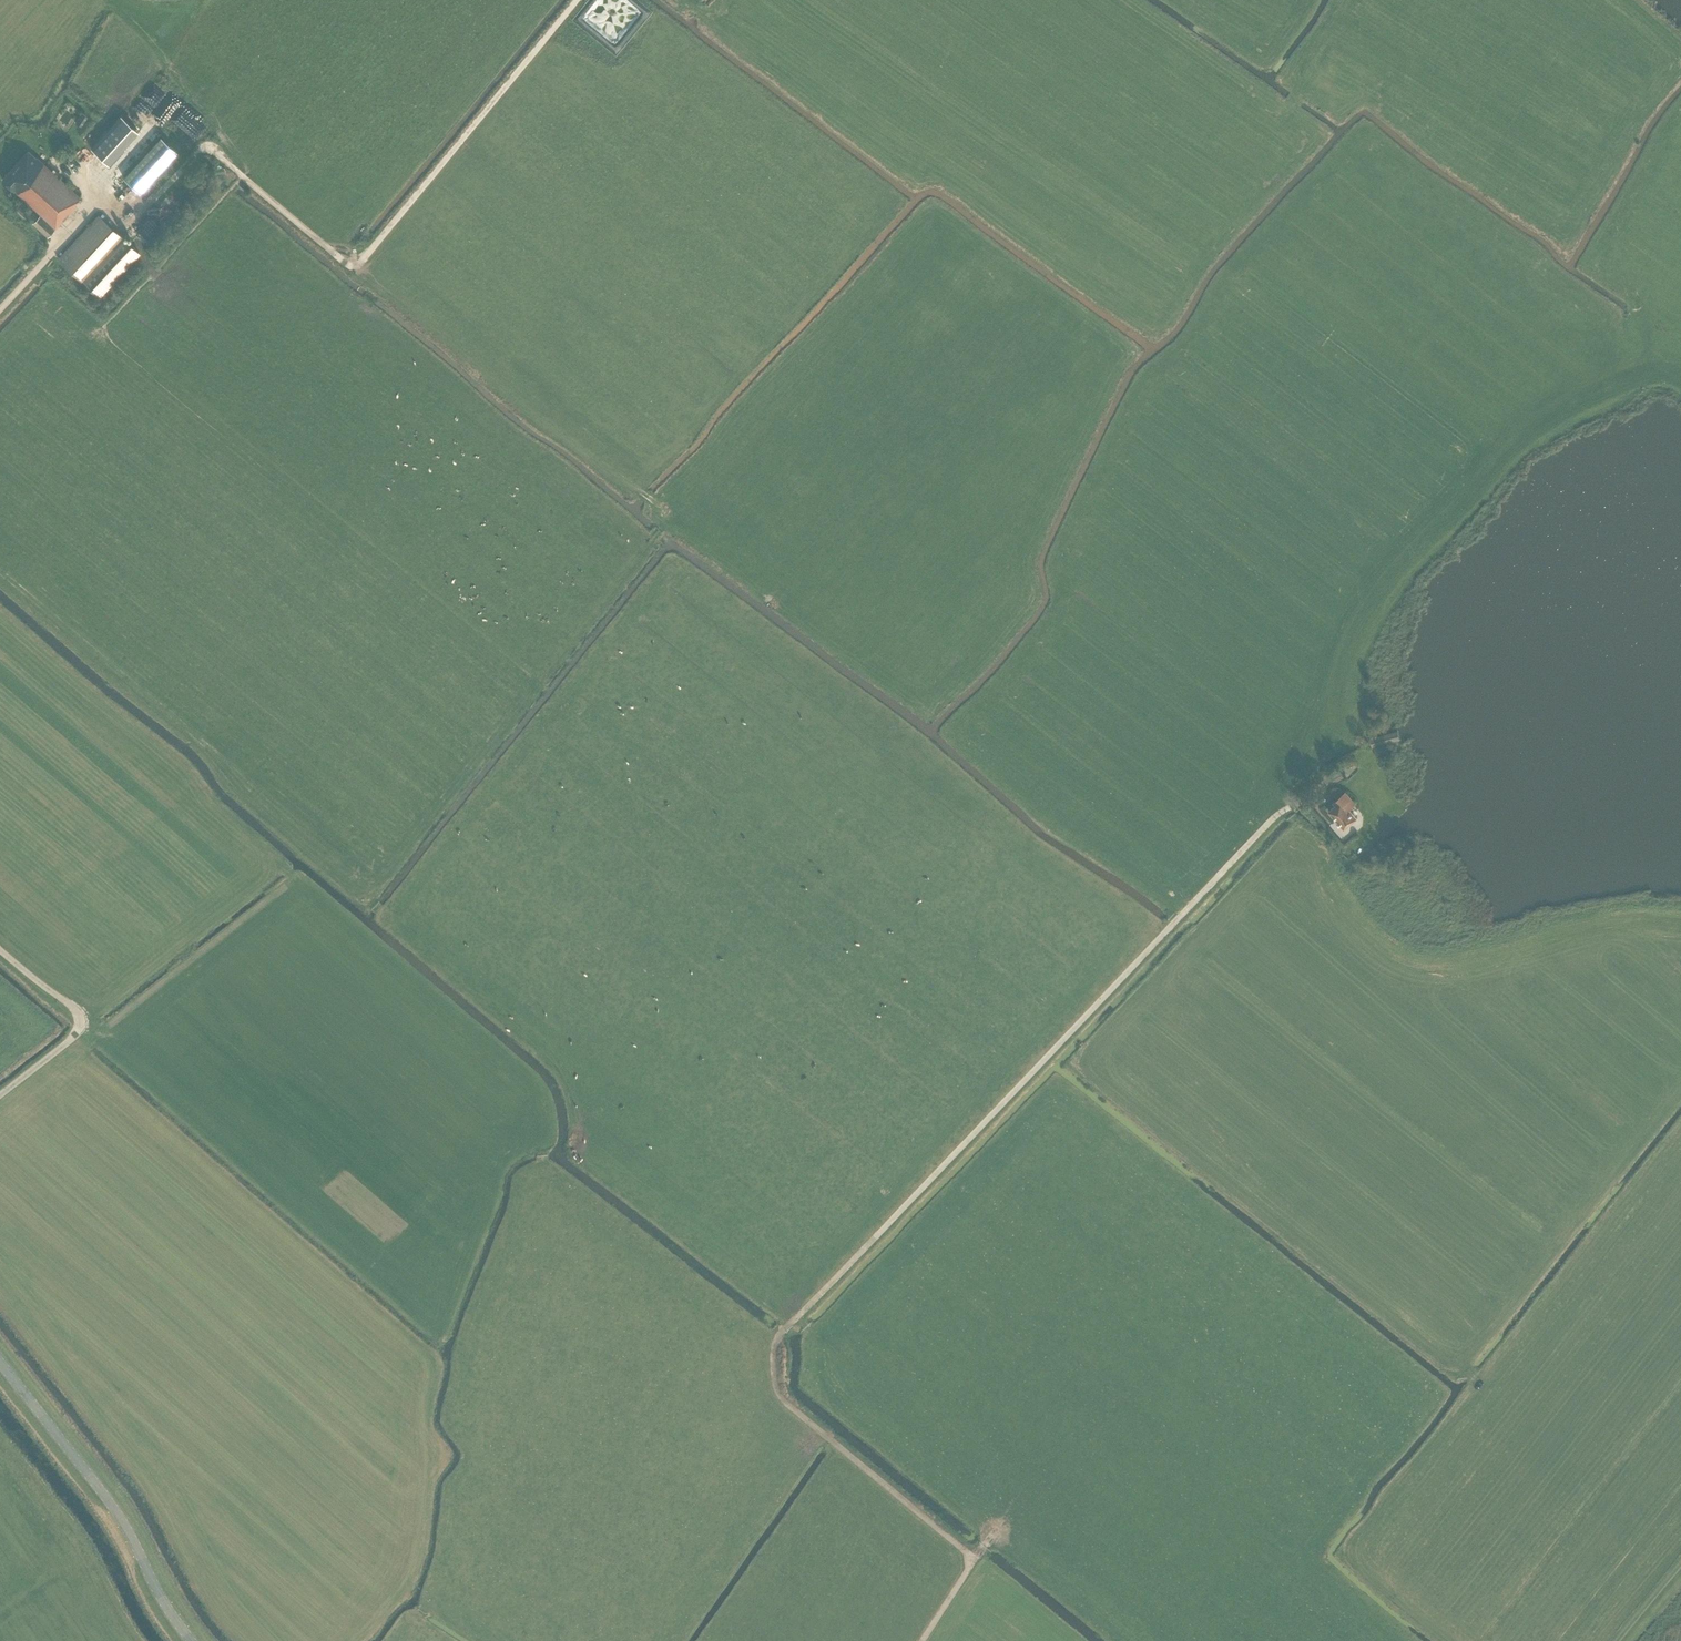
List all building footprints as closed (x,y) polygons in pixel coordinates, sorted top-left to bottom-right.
[(70,123),(77,108),(67,103),(60,118),(70,123)] [(103,172),(118,155),(125,146),(113,135),(90,160),(93,163),(103,172)] [(162,137),(124,178),(140,193),(178,152),(162,137)] [(73,206),(80,198),(54,173),(56,171),(54,169),(52,171),(37,158),(28,151),(2,179),(56,228),(75,207),(73,206)] [(138,252),(99,215),(58,259),(97,295),(138,252)] [(48,236),(54,229),(43,218),(42,219),(40,216),(34,222),(48,236)] [(1395,740),(1392,731),(1370,737),(1372,746),(1395,740)] [(1342,773),(1339,767),(1323,776),(1327,782),(1342,773)] [(1329,811),(1344,829),(1357,818),(1349,809),(1355,803),(1345,792),(1336,800),(1339,802),(1329,811)]
